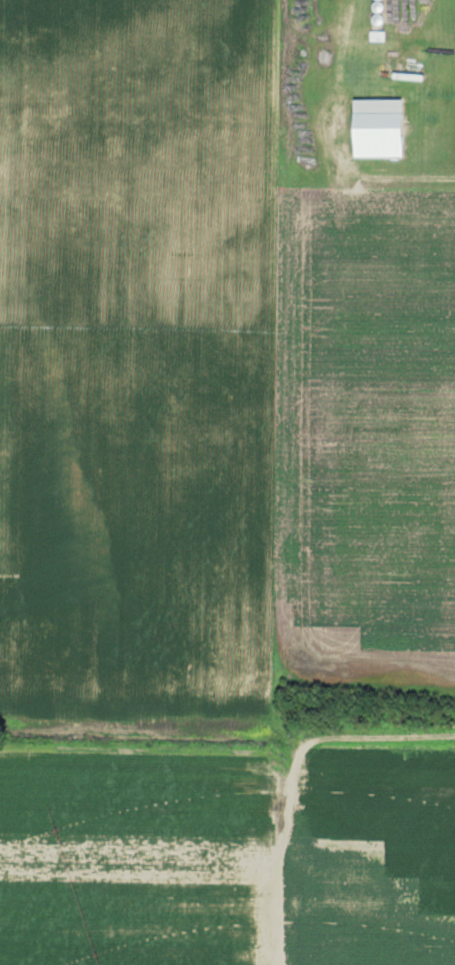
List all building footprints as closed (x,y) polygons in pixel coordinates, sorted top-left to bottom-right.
[(384,9),(378,2),(372,8),(378,14),(372,19),(378,26),(385,19),(379,13),(384,9)] [(401,158),(402,101),(353,101),(352,158),(401,158)]
